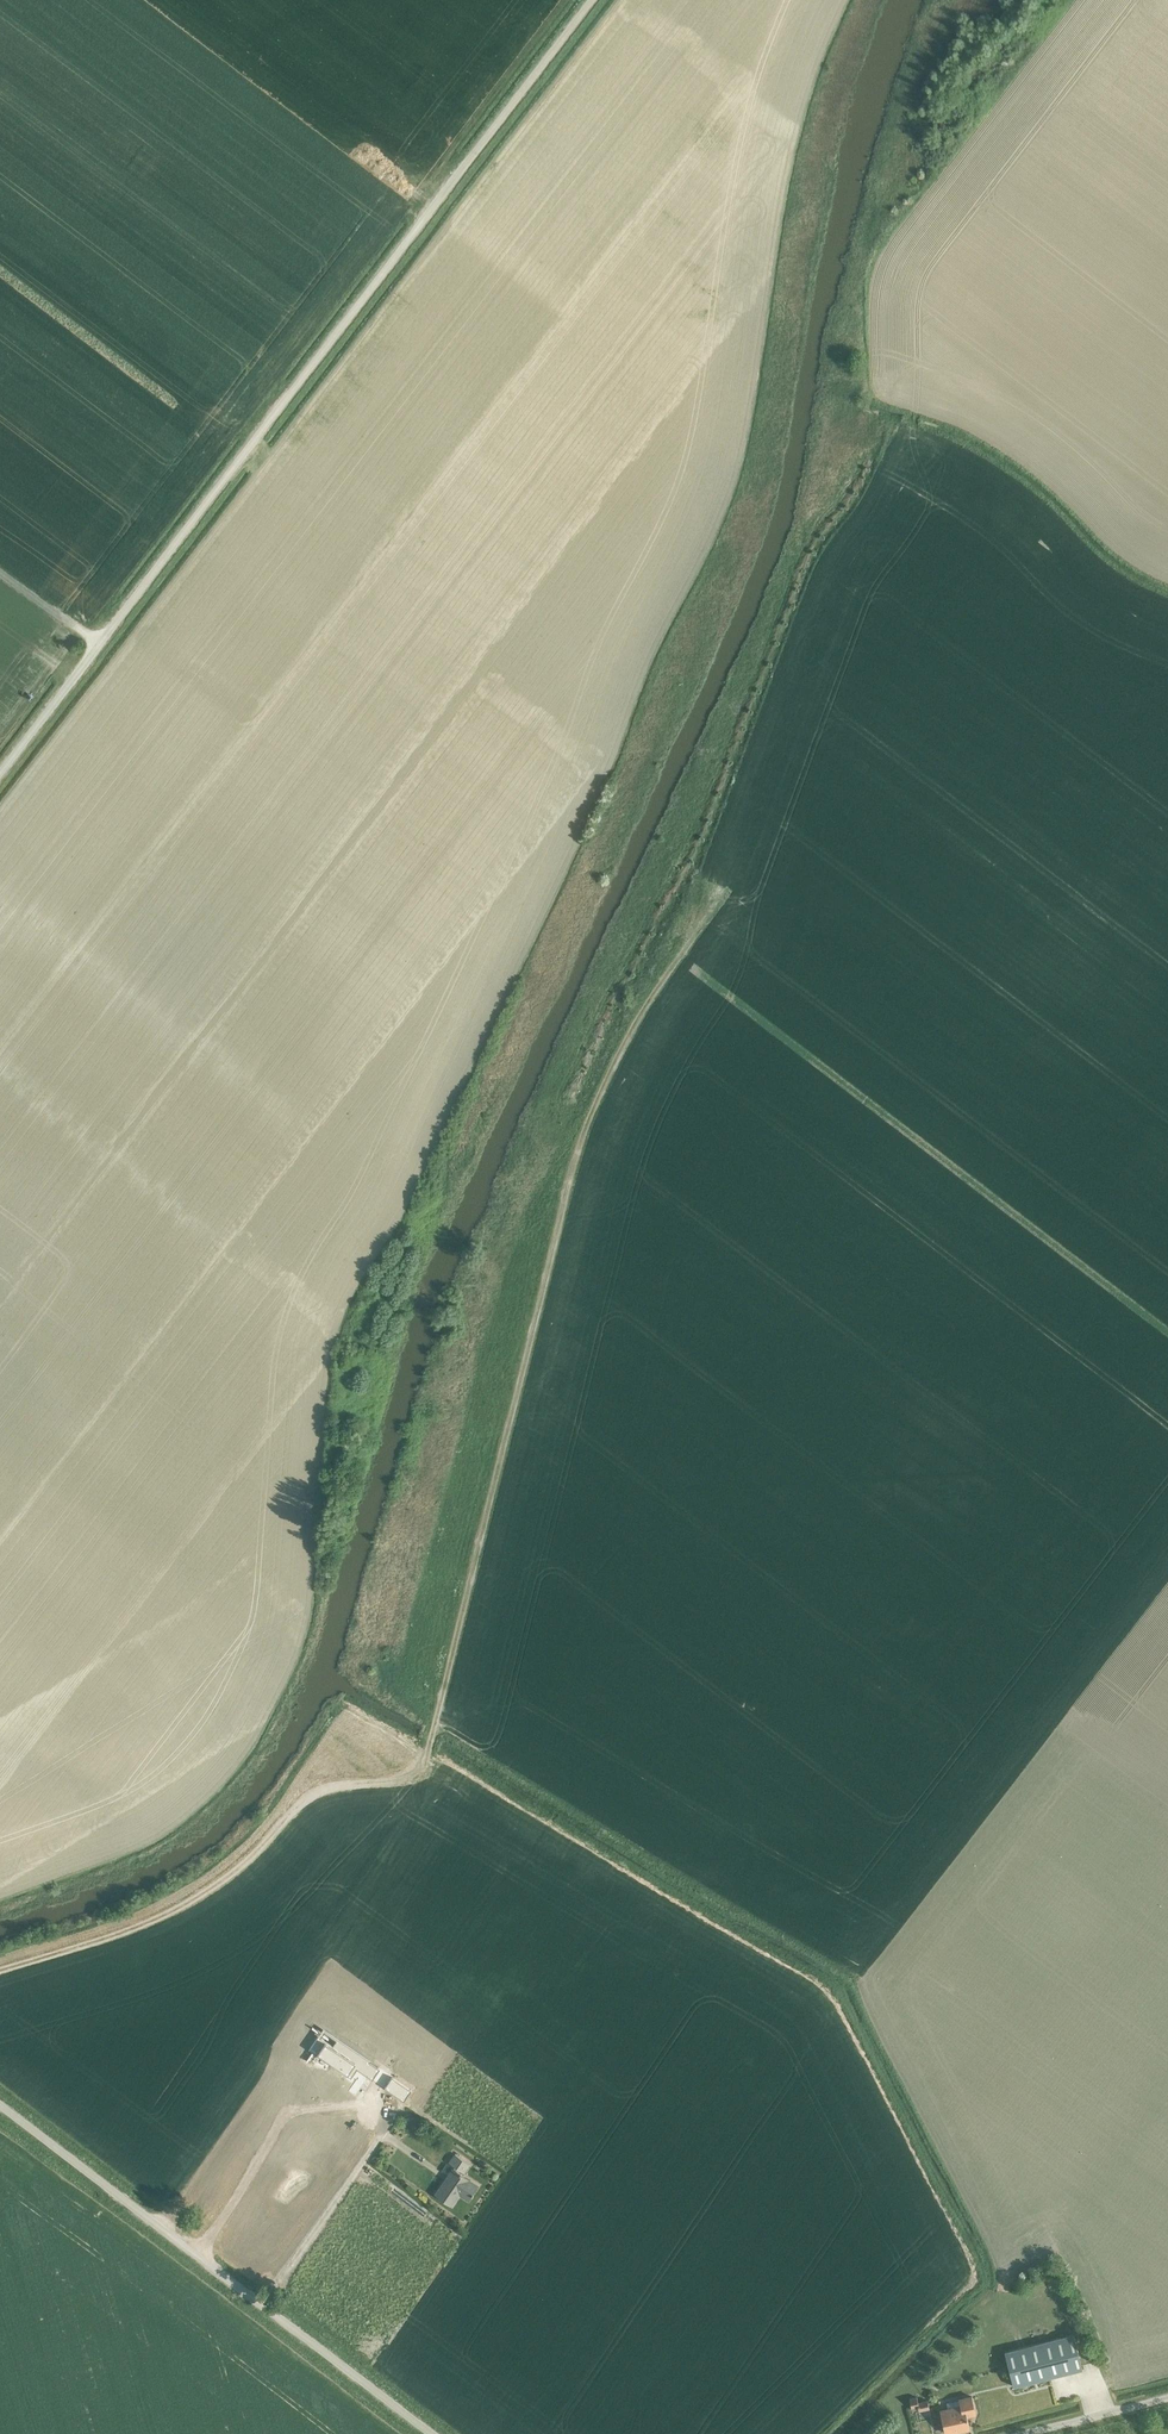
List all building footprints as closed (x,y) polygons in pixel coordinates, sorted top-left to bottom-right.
[(325,2041),(317,2053),(348,2074),(353,2066),(357,2069),(372,2079),(380,2068),(370,2061),(338,2039),(333,2046),(325,2041)] [(392,2076),(384,2087),(404,2101),(411,2090),(392,2076)] [(461,2174),(469,2163),(454,2153),(448,2162),(454,2165),(434,2193),(451,2205),(458,2193),(467,2199),(477,2185),(461,2174)] [(1004,2351),(1013,2386),(1082,2368),(1073,2334),(1004,2351)] [(975,2412),(972,2396),(946,2402),(947,2409),(940,2410),(945,2433),(969,2427),(966,2414),(975,2412)] [(917,2397),(909,2399),(911,2408),(918,2406),(928,2404),(927,2400),(918,2402),(917,2397)]
